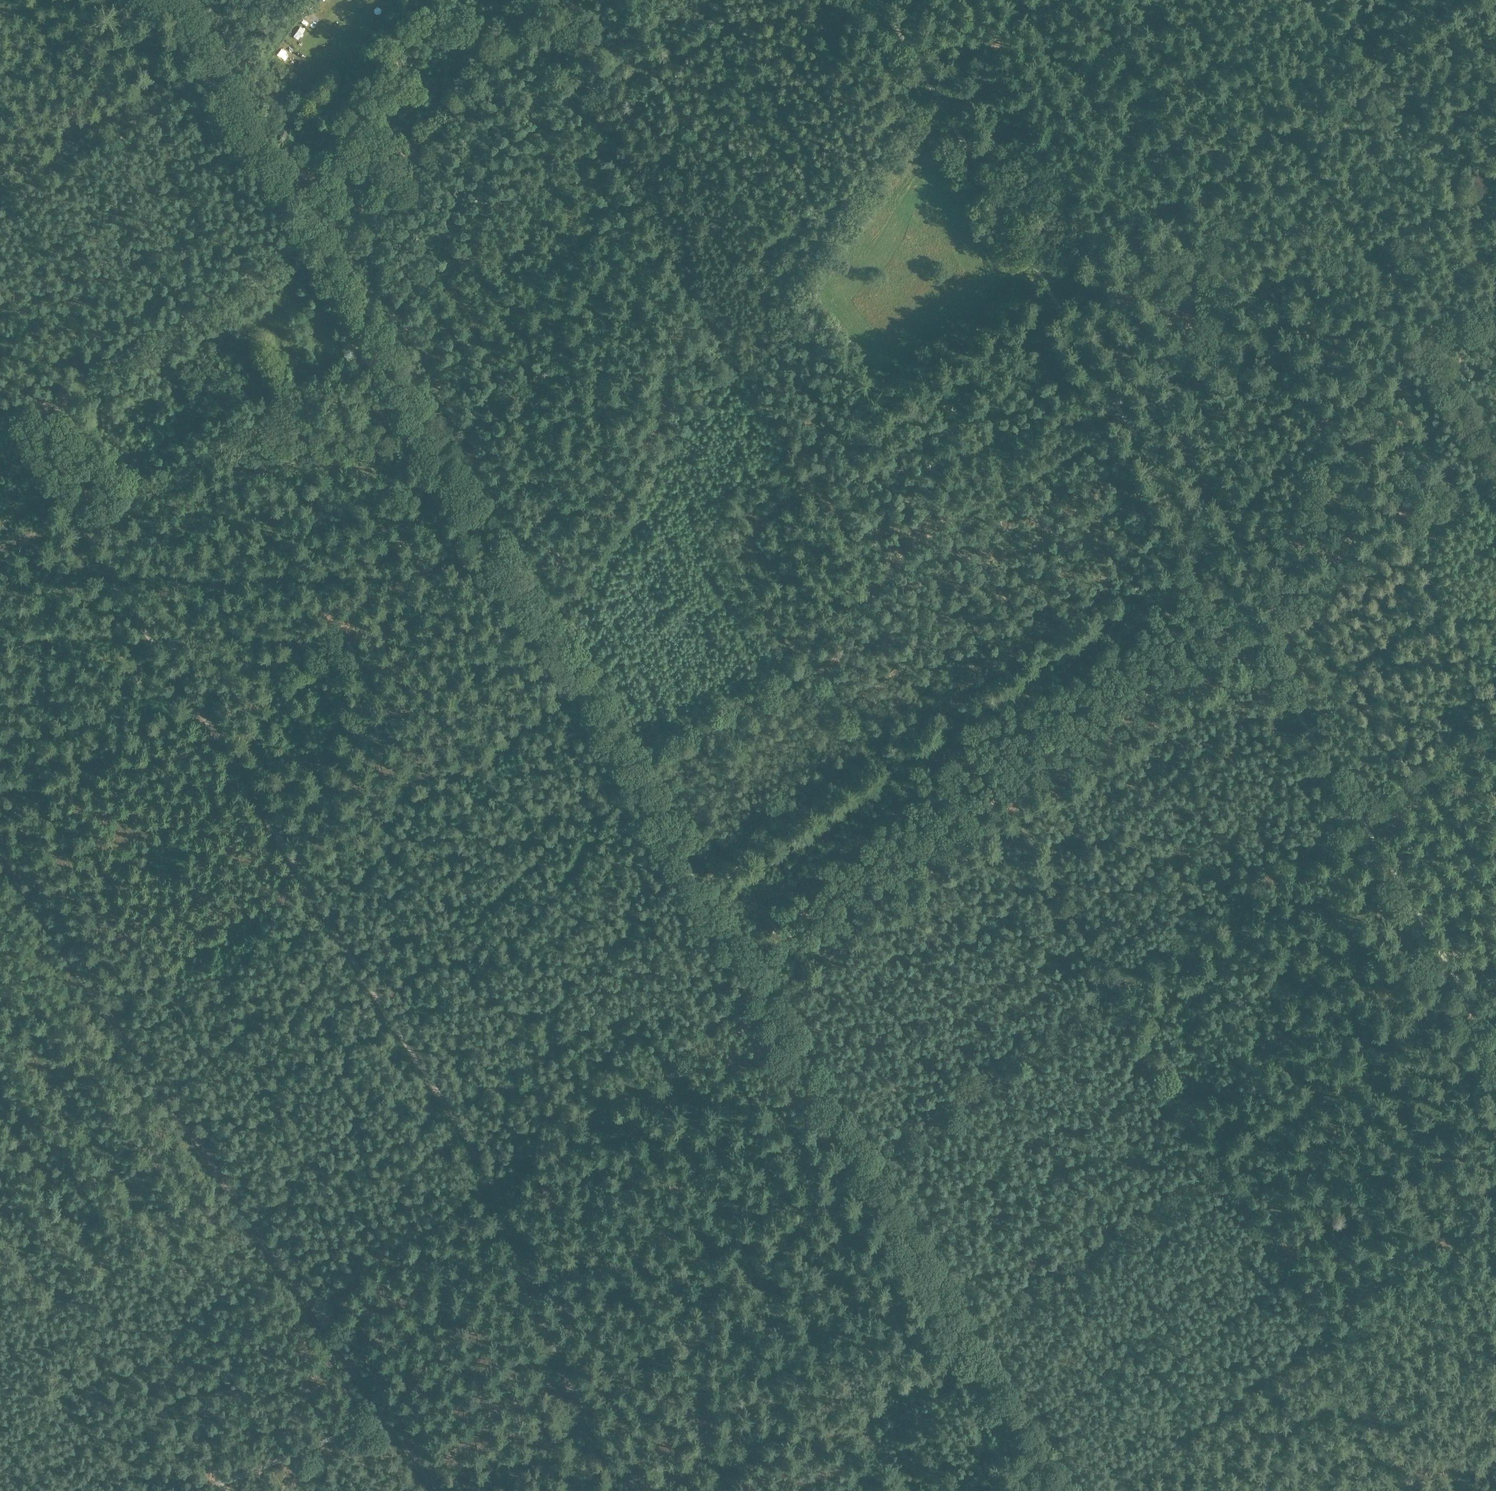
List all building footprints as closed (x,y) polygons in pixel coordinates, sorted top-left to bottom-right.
[(317,10),(327,13),(329,6),(319,4),(317,10)] [(298,65),(302,60),(288,49),(284,55),(298,65)]
